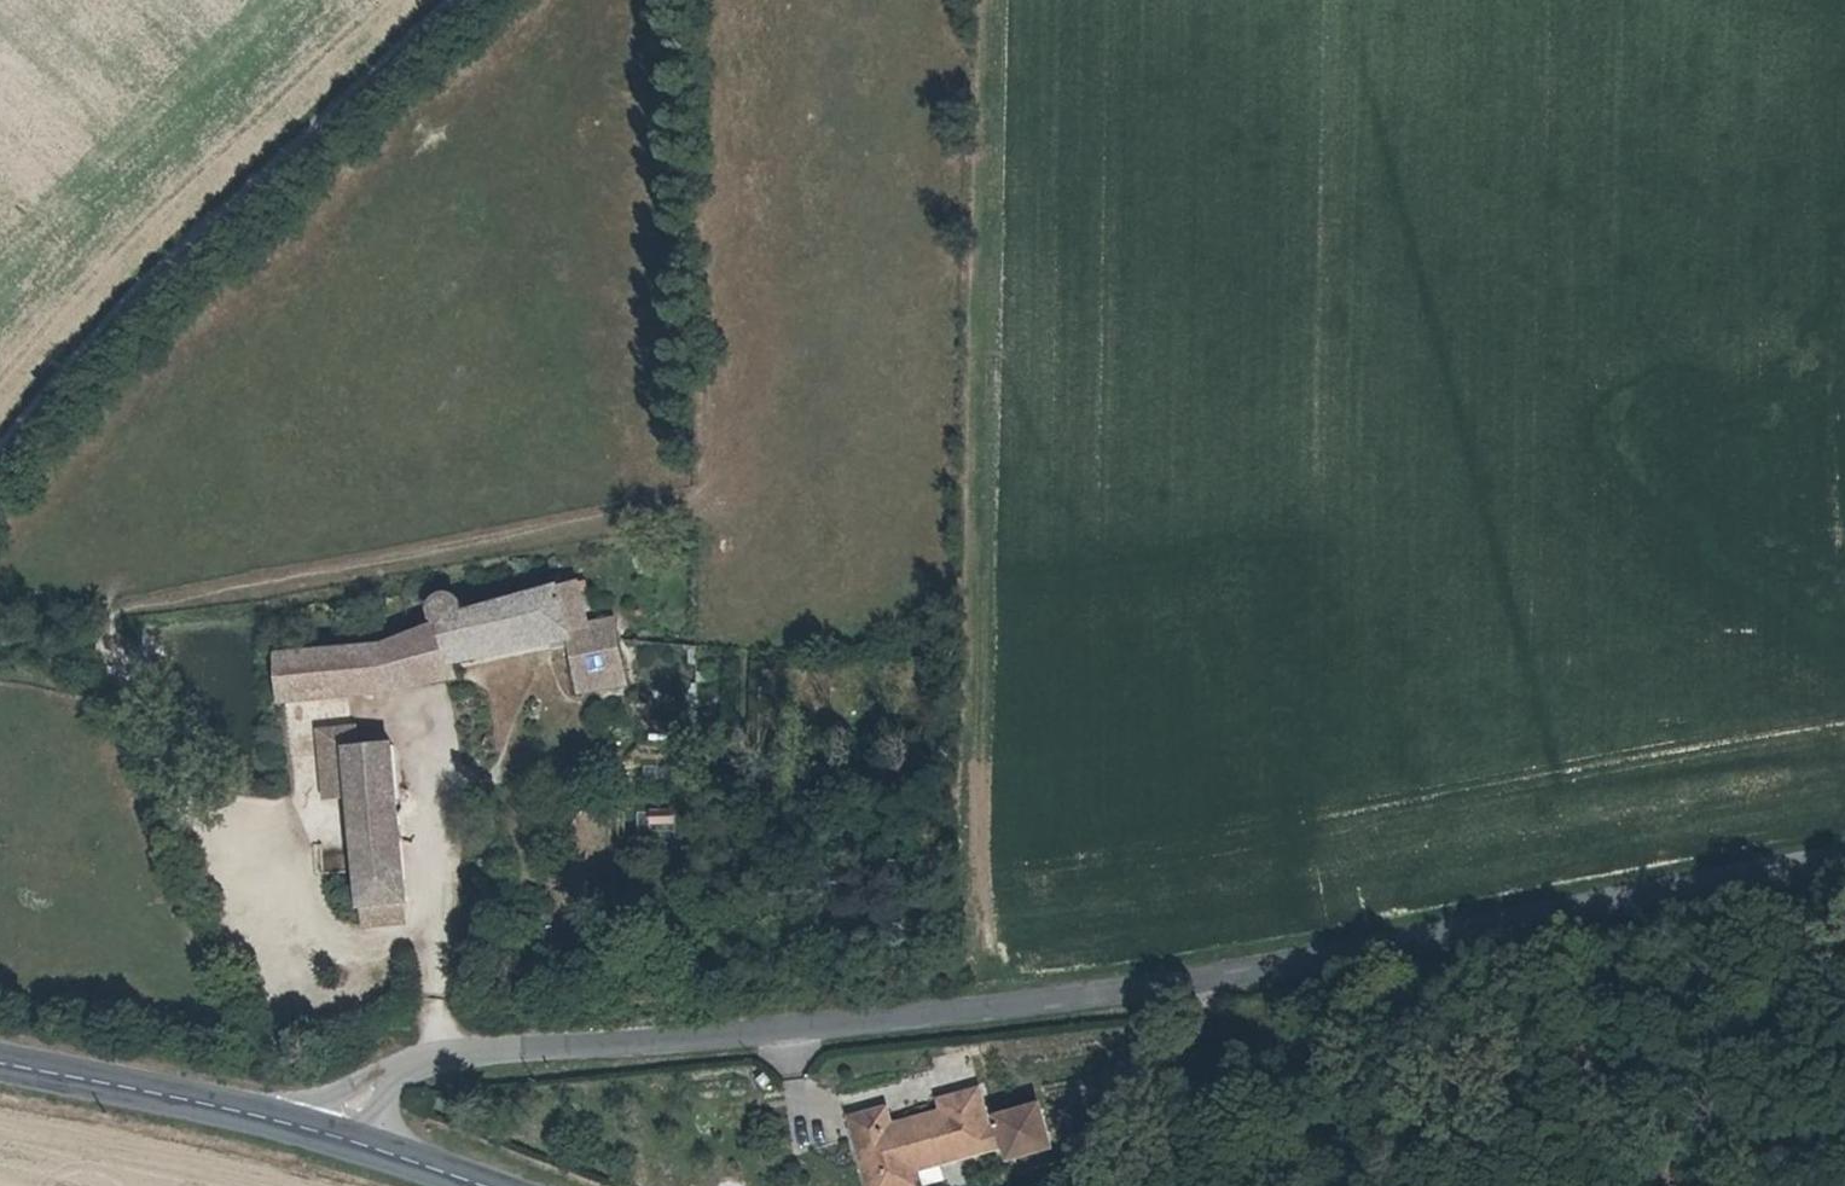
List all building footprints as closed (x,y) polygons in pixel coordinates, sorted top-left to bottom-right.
[(279,671),(285,714),(337,707),(469,690),(466,665),(593,644),(585,597),(463,620),(459,612),(454,606),(446,601),(439,602),(432,604),(425,608),(423,615),(423,623),(427,630),(394,654),(279,671)] [(592,703),(639,696),(633,650),(595,656),(586,657),(592,703)] [(293,771),(321,768),(344,765),(337,707),(285,714),(293,771)] [(394,759),(344,765),(348,801),(362,938),(399,936),(398,918),(409,918),(394,759)] [(348,801),(344,765),(321,768),(325,803),(348,801)] [(889,1135),(883,1113),(854,1121),(871,1185),(920,1185),(917,1176),(953,1167),(1007,1152),(1010,1164),(1055,1152),(1042,1107),(1001,1118),(1005,1130),(989,1135),(978,1097),(948,1105),(952,1118),(889,1135)]
